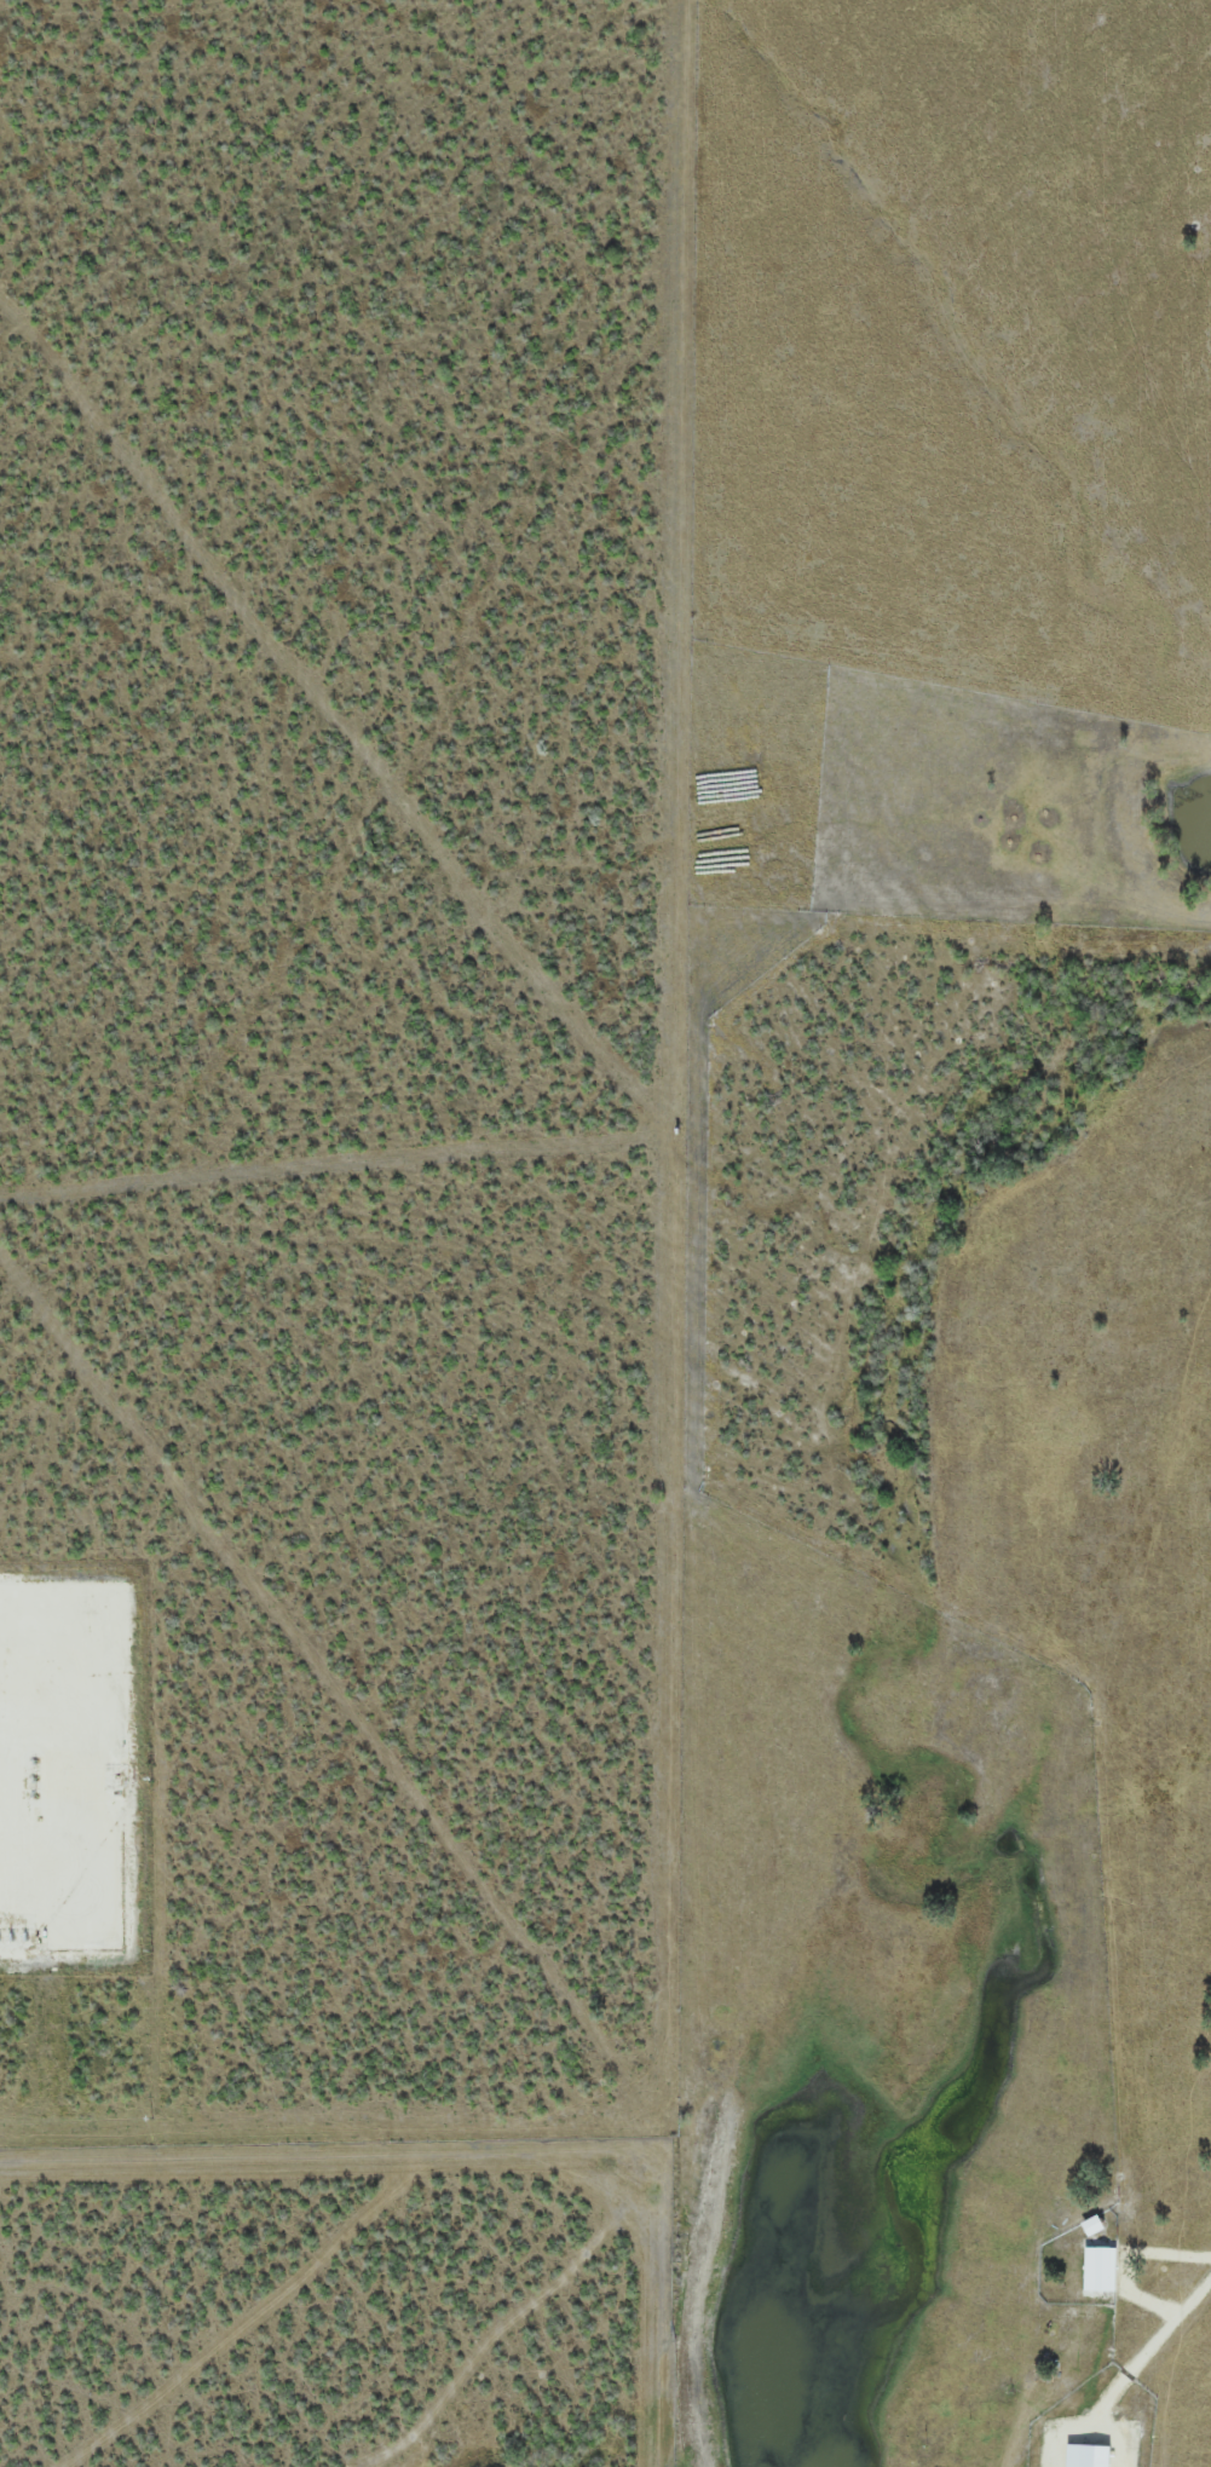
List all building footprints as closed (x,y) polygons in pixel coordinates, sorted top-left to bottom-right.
[(1089,2235),(1104,2227),(1099,2215),(1083,2223),(1089,2235)] [(1084,2289),(1116,2290),(1117,2246),(1085,2246),(1084,2289)] [(1112,2445),(1068,2444),(1067,2466),(1111,2466),(1112,2445)]
